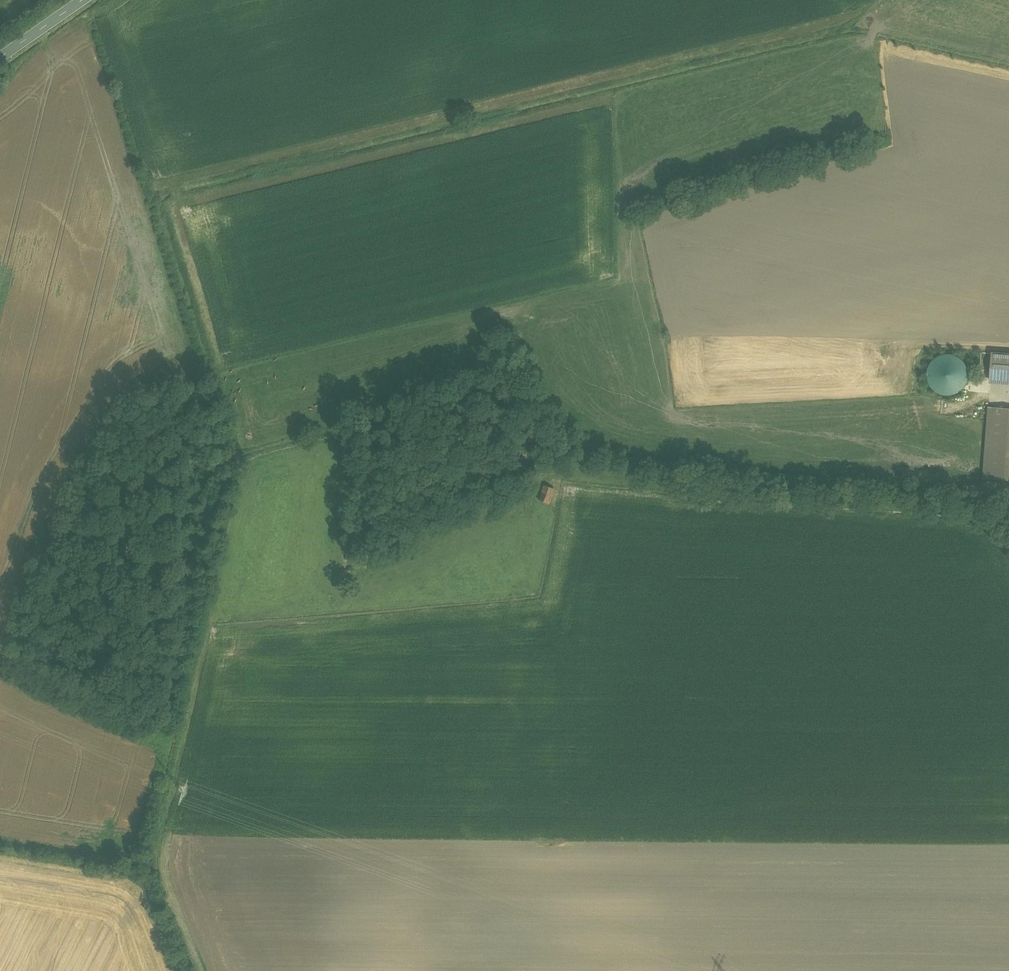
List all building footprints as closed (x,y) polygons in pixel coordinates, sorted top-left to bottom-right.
[(991,382),(1008,383),(1008,355),(993,354),(991,382)] [(927,357),(929,393),(966,391),(965,374),(961,374),(960,355),(927,357)] [(987,408),(982,479),(1008,480),(1008,410),(987,408)] [(548,486),(543,501),(550,503),(555,488),(548,486)]
